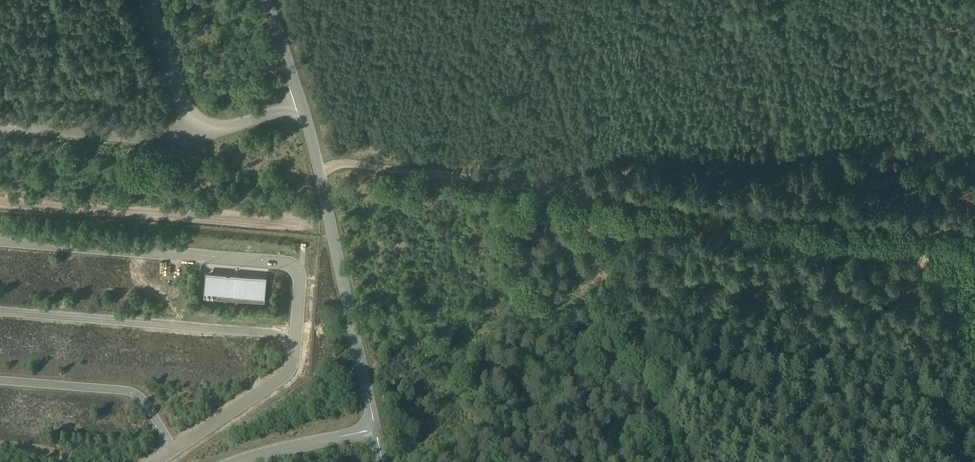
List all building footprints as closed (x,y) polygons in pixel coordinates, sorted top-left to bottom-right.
[(205,274),(202,298),(264,303),(266,279),(205,274)]
